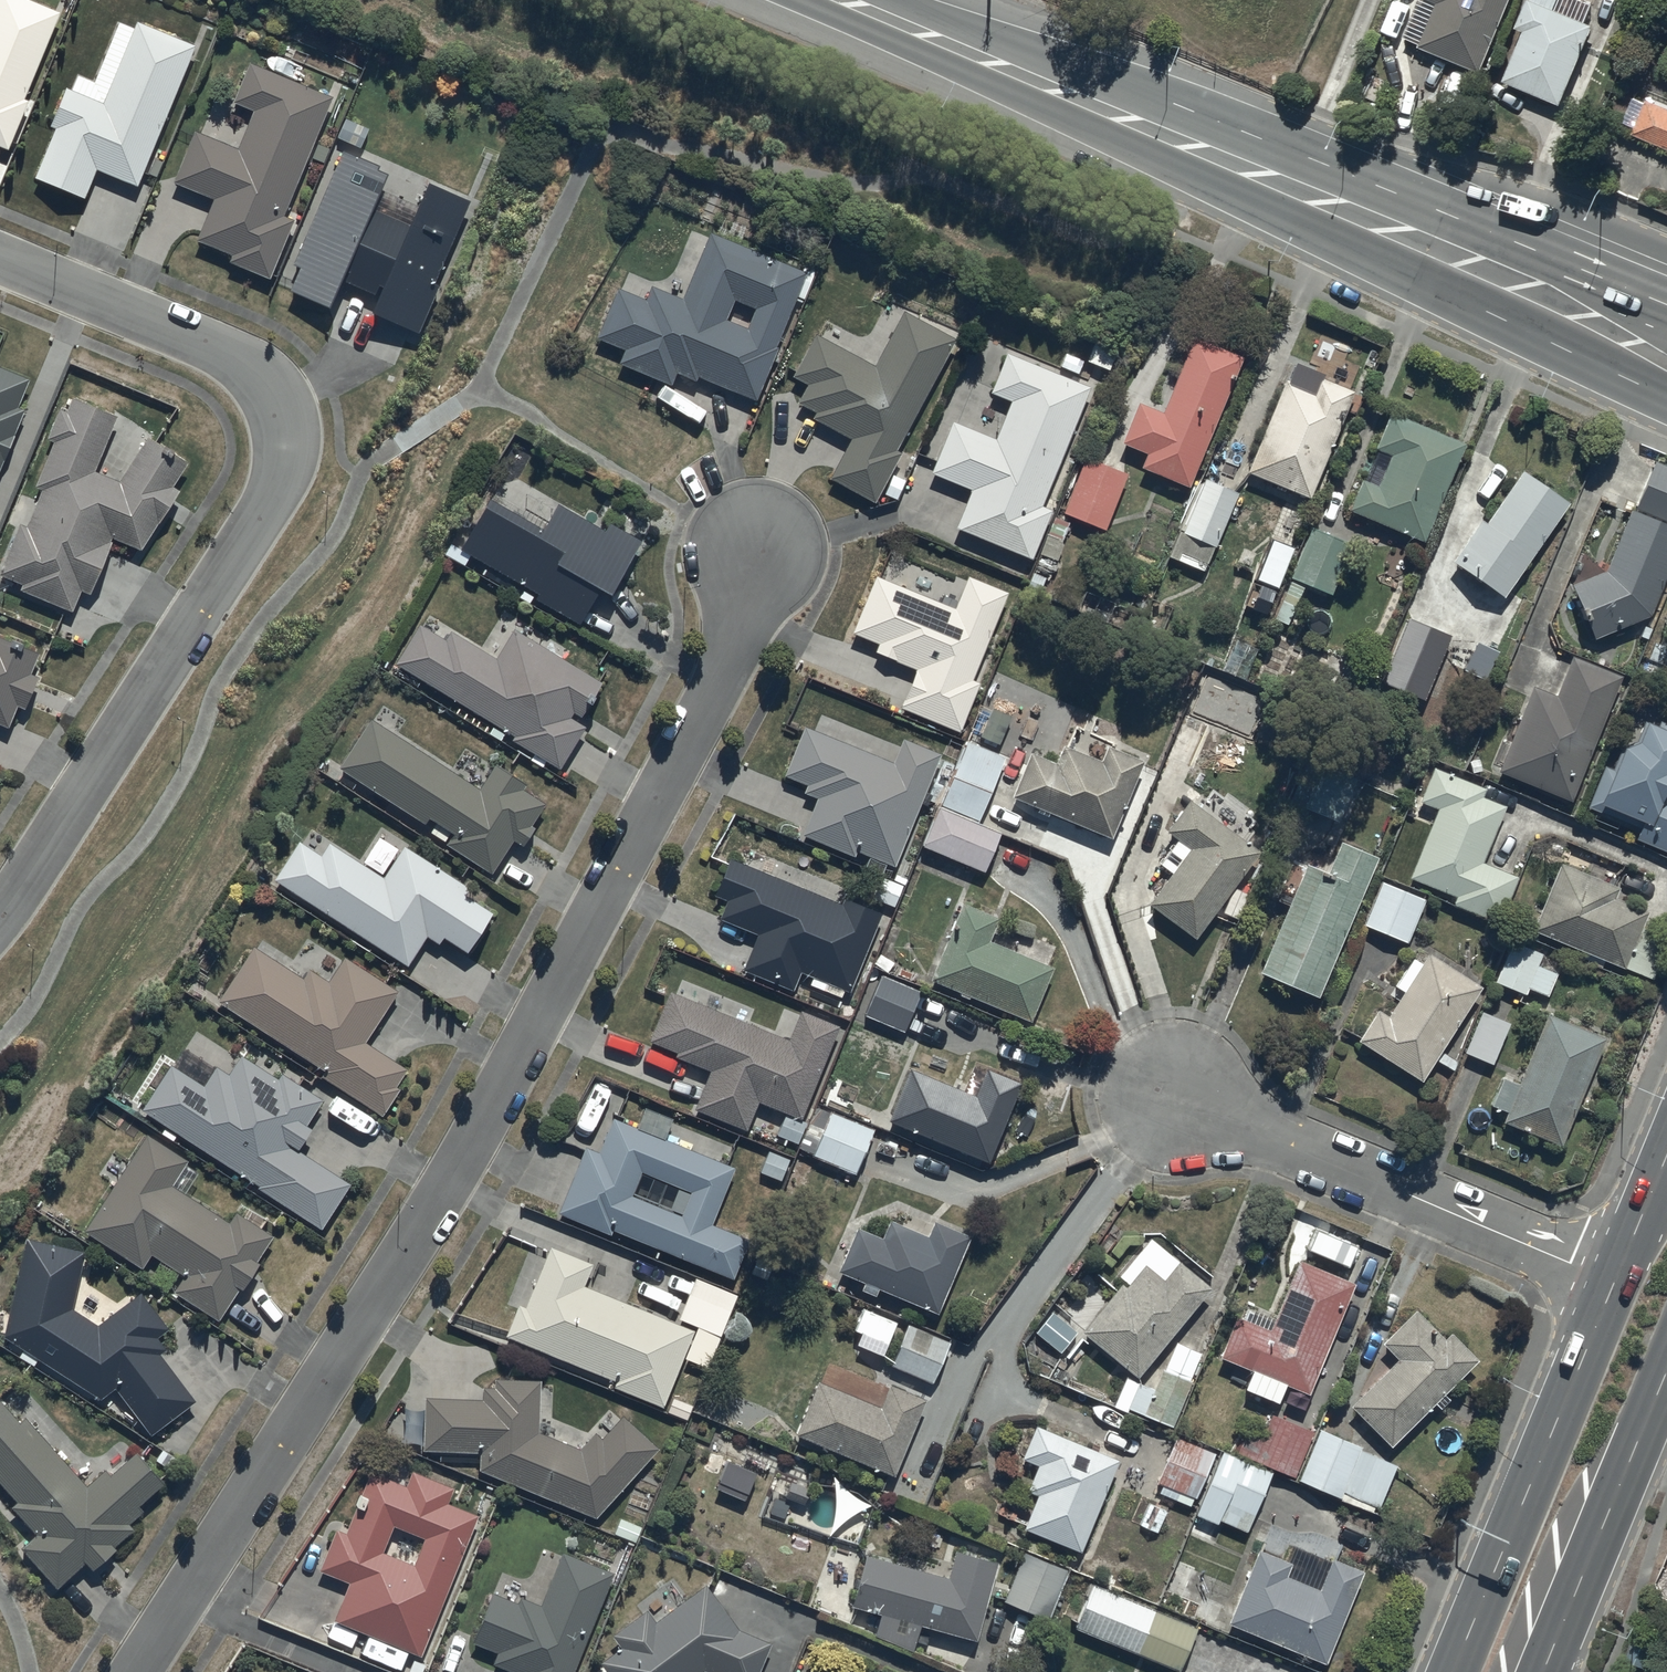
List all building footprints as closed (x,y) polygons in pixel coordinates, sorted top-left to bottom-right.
[(32,0),(0,0),(0,146),(9,150),(29,98),(26,97),(60,11),(32,0)] [(1403,34),(1418,42),(1417,45),(1481,71),(1510,0),(1417,0),(1403,34)] [(1515,27),(1523,31),(1502,80),(1561,105),(1592,23),(1584,19),(1590,3),(1583,0),(1527,0),(1515,27)] [(200,47),(135,22),(103,101),(64,86),(48,126),(54,128),(34,178),(85,198),(96,170),(136,187),(142,173),(149,176),(200,47)] [(299,221),(281,214),(330,97),(248,63),(232,100),(252,111),(236,148),(193,130),(172,182),(211,198),(194,241),(230,255),(227,263),(267,279),(269,274),(275,277),(299,221)] [(1644,102),(1632,97),(1622,122),(1633,126),(1631,132),(1666,148),(1666,106),(1646,97),(1644,102)] [(375,164),(341,150),(290,263),(297,266),(286,291),(326,309),(342,271),(347,273),(343,282),(370,294),(374,285),(379,287),(367,313),(414,334),(437,282),(434,281),(469,199),(423,180),(405,223),(369,207),(383,175),(372,171),(375,164)] [(804,273),(707,233),(680,298),(649,285),(643,299),(616,288),(595,338),(624,350),(618,363),(668,384),(673,373),(694,382),(696,377),(751,400),(804,273)] [(872,367),(813,335),(790,375),(807,384),(797,403),(813,412),(810,418),(848,439),(828,477),(872,502),(900,453),(894,449),(953,339),(902,312),(872,367)] [(1160,412),(1136,402),(1120,443),(1145,452),(1139,466),(1186,487),(1242,358),(1191,335),(1160,412)] [(1087,386),(1004,354),(989,393),(1009,401),(994,438),(949,420),(928,474),(969,490),(954,529),(1031,559),(1050,510),(1040,507),(1087,386)] [(1292,362),(1244,472),(1305,499),(1352,392),(1317,377),(1318,373),(1292,362)] [(0,368),(0,465),(2,460),(6,461),(26,411),(16,407),(27,378),(0,368)] [(187,463),(140,435),(143,428),(73,399),(68,411),(60,407),(47,439),(54,442),(35,488),(42,491),(26,528),(19,525),(0,570),(0,575),(22,584),(19,590),(70,611),(80,591),(89,595),(113,538),(140,549),(177,492),(171,487),(187,463)] [(1372,448),(1377,450),(1364,482),(1359,480),(1346,509),(1421,542),(1463,443),(1388,411),(1372,448)] [(1083,457),(1062,512),(1103,529),(1126,476),(1083,457)] [(1653,460),(1633,509),(1666,522),(1666,465),(1653,460)] [(1568,503),(1521,471),(1484,523),(1479,520),(1449,563),(1503,599),(1568,503)] [(1198,481),(1167,555),(1202,570),(1233,496),(1198,481)] [(529,602),(531,599),(577,626),(598,589),(607,594),(639,540),(607,522),(603,530),(556,503),(540,529),(488,498),(458,550),(523,588),(518,596),(529,602)] [(1570,585),(1592,640),(1648,618),(1666,570),(1666,525),(1628,509),(1604,569),(1570,585)] [(1310,528),(1288,578),(1329,596),(1352,546),(1310,528)] [(1005,592),(965,576),(954,608),(872,576),(850,634),(878,645),(875,653),(915,669),(900,708),(958,731),(977,683),(970,681),(1005,592)] [(1410,597),(1398,627),(1421,638),(1435,607),(1410,597)] [(508,740),(557,769),(582,727),(568,719),(572,712),(581,717),(600,685),(512,628),(494,657),(450,629),(443,640),(417,623),(392,664),(511,736),(508,740)] [(8,726),(17,705),(24,708),(38,677),(29,674),(37,653),(0,637),(0,722),(8,726)] [(1531,686),(1495,770),(1568,801),(1621,677),(1569,655),(1552,695),(1531,686)] [(1194,770),(1215,722),(1185,709),(1164,757),(1194,770)] [(369,720),(338,768),(423,825),(427,818),(451,833),(444,844),(491,874),(512,840),(522,847),(534,828),(529,825),(543,804),(520,790),(523,785),(493,766),(478,790),(369,720)] [(1642,721),(1634,741),(1618,747),(1612,762),(1606,760),(1587,807),(1595,810),(1597,804),(1640,822),(1634,839),(1666,852),(1666,725),(1662,723),(1660,728),(1642,721)] [(802,727),(782,775),(805,786),(802,793),(816,799),(801,836),(853,857),(856,851),(893,866),(938,753),(902,738),(892,763),(802,727)] [(1139,761),(1104,746),(1097,759),(1060,744),(1052,763),(1026,752),(1008,796),(1109,839),(1137,773),(1134,772),(1139,761)] [(1294,803),(1336,820),(1354,778),(1312,761),(1294,803)] [(1482,789),(1431,767),(1416,801),(1436,809),(1407,878),(1453,897),(1451,903),(1498,923),(1517,878),(1481,863),(1504,808),(1479,797),(1482,789)] [(1162,831),(1174,840),(1158,862),(1172,872),(1148,905),(1192,938),(1257,852),(1186,799),(1162,831)] [(920,845),(981,870),(997,831),(937,806),(920,845)] [(297,842),(271,881),(405,967),(423,935),(436,944),(441,937),(464,952),(490,913),(464,896),(468,890),(403,847),(381,879),(328,844),(319,857),(297,842)] [(1375,857),(1339,842),(1325,872),(1305,864),(1259,974),(1316,998),(1375,857)] [(727,858),(712,896),(724,902),(717,919),(756,934),(742,970),(792,989),(798,972),(848,991),(879,911),(842,897),(840,902),(727,858)] [(1641,924),(1645,913),(1611,898),(1615,888),(1557,863),(1529,929),(1559,941),(1649,977),(1666,935),(1641,924)] [(1424,899),(1379,881),(1361,925),(1406,943),(1424,899)] [(996,916),(960,902),(930,982),(1028,1022),(1050,967),(986,942),(996,916)] [(1510,940),(1492,981),(1524,994),(1526,988),(1546,996),(1555,974),(1534,966),(1540,952),(1510,940)] [(252,947),(218,1000),(324,1070),(320,1076),(382,1116),(399,1090),(395,1087),(406,1070),(362,1042),(394,992),(341,958),(325,982),(307,970),(301,978),(252,947)] [(1480,986),(1426,952),(1419,963),(1411,958),(1393,986),(1401,992),(1386,1016),(1375,1009),(1356,1040),(1419,1081),(1480,986)] [(920,991),(879,974),(863,1016),(903,1032),(920,991)] [(755,1101),(784,1114),(775,1134),(797,1144),(807,1122),(800,1119),(838,1027),(801,1012),(789,1040),(666,992),(647,1041),(674,1051),(672,1057),(707,1070),(692,1111),(744,1131),(755,1101)] [(1511,1018),(1482,1006),(1460,1055),(1490,1068),(1511,1018)] [(1603,1037),(1544,1015),(1518,1083),(1500,1076),(1488,1107),(1502,1112),(1499,1121),(1559,1146),(1603,1037)] [(170,1065),(141,1109),(258,1186),(257,1189),(320,1230),(349,1184),(298,1151),(312,1128),(306,1125),(322,1100),(283,1075),(279,1080),(241,1055),(228,1074),(216,1066),(203,1086),(170,1065)] [(1017,1084),(984,1070),(973,1095),(907,1068),(886,1121),(986,1162),(1017,1084)] [(873,1128),(827,1110),(810,1158),(855,1175),(873,1128)] [(596,1153),(583,1148),(555,1214),(608,1235),(610,1231),(729,1279),(745,1237),(710,1222),(732,1168),(609,1118),(596,1153)] [(151,1253),(160,1259),(148,1279),(169,1292),(181,1272),(185,1275),(174,1292),(218,1319),(237,1288),(241,1290),(259,1261),(258,1260),(272,1237),(234,1213),(228,1222),(171,1185),(187,1160),(146,1134),(83,1232),(141,1269),(151,1253)] [(968,1235),(931,1220),(925,1234),(886,1218),(878,1238),(853,1228),(835,1272),(861,1282),(858,1291),(873,1297),(876,1290),(936,1314),(968,1235)] [(83,1253),(26,1239),(4,1337),(101,1400),(116,1388),(152,1435),(194,1403),(159,1357),(167,1350),(157,1337),(168,1328),(140,1292),(96,1326),(70,1309),(83,1253)] [(590,1263),(548,1247),(523,1308),(516,1305),(503,1336),(613,1382),(610,1389),(661,1409),(692,1330),(581,1287),(590,1263)] [(1120,1283),(1080,1332),(1135,1379),(1210,1288),(1175,1260),(1160,1279),(1143,1264),(1124,1287),(1120,1283)] [(1352,1284),(1296,1261),(1268,1330),(1233,1316),(1217,1357),(1307,1393),(1352,1284)] [(1413,1310),(1381,1344),(1396,1361),(1350,1406),(1389,1446),(1434,1403),(1439,1408),(1447,1399),(1443,1395),(1476,1360),(1448,1335),(1444,1339),(1413,1310)] [(947,1341),(906,1324),(888,1365),(930,1382),(947,1341)] [(1124,1377),(1111,1407),(1125,1413),(1127,1409),(1143,1416),(1155,1390),(1124,1377)] [(538,1380),(494,1378),(493,1388),(479,1387),(479,1398),(421,1399),(421,1451),(477,1453),(477,1471),(593,1518),(656,1447),(620,1415),(599,1439),(592,1433),(579,1448),(536,1432),(538,1380)] [(877,1408),(817,1383),(794,1436),(892,1477),(924,1401),(887,1385),(877,1408)] [(18,1503),(12,1508),(37,1536),(22,1549),(56,1587),(84,1563),(91,1571),(117,1549),(115,1547),(134,1530),(129,1524),(143,1512),(138,1507),(163,1485),(136,1454),(110,1476),(105,1470),(84,1488),(23,1418),(18,1422),(0,1402),(0,1483),(18,1503)] [(1310,1430),(1269,1415),(1260,1440),(1243,1434),(1236,1455),(1294,1476),(1310,1430)] [(1034,1426),(1020,1459),(1035,1465),(1024,1491),(1036,1496),(1022,1529),(1077,1552),(1116,1460),(1034,1426)] [(1359,1446),(1317,1429),(1296,1482),(1337,1498),(1337,1501),(1375,1516),(1396,1464),(1358,1449),(1359,1446)] [(1212,1452),(1173,1436),(1154,1483),(1161,1486),(1158,1493),(1190,1507),(1212,1452)] [(1271,1471),(1221,1450),(1194,1515),(1199,1518),(1193,1534),(1206,1540),(1213,1523),(1217,1525),(1219,1521),(1245,1532),(1271,1471)] [(450,1487),(410,1472),(404,1486),(368,1471),(343,1532),(334,1528),(317,1570),(347,1583),(332,1620),(419,1655),(475,1517),(443,1504),(450,1487)] [(1288,1562),(1257,1549),(1225,1623),(1321,1664),(1361,1570),(1329,1557),(1327,1560),(1295,1546),(1288,1562)] [(994,1561),(954,1551),(946,1578),(863,1555),(849,1606),(879,1615),(873,1636),(912,1650),(918,1626),(974,1640),(994,1561)] [(1022,1551),(1001,1599),(1044,1618),(1065,1570),(1022,1551)] [(560,1554),(539,1606),(518,1598),(516,1602),(488,1592),(469,1642),(494,1651),(489,1663),(513,1671),(573,1671),(611,1573),(560,1554)] [(1091,1583),(1073,1627),(1177,1671),(1196,1629),(1091,1583)] [(703,1585),(653,1624),(644,1611),(609,1635),(620,1649),(599,1664),(604,1671),(703,1671),(704,1671),(757,1671),(769,1642),(737,1630),(703,1585)]
